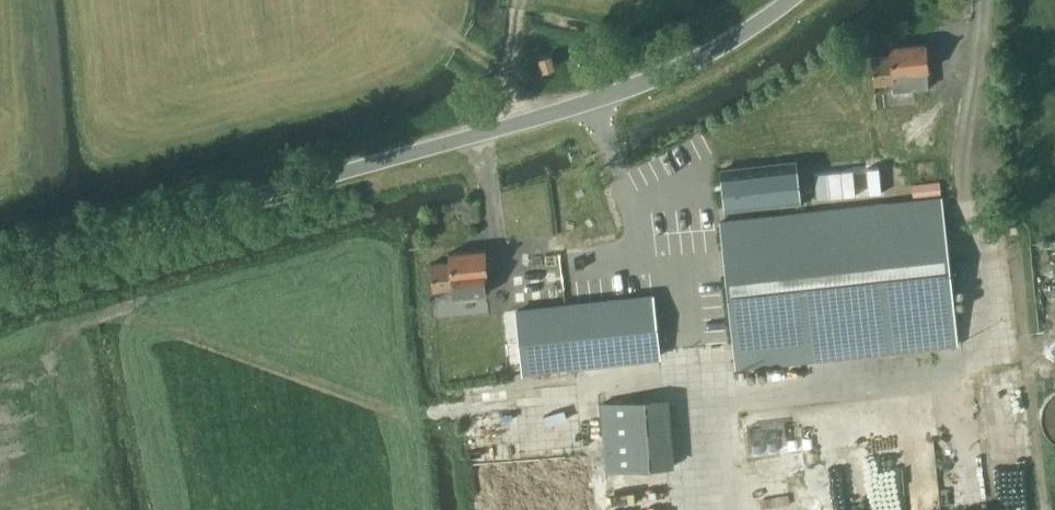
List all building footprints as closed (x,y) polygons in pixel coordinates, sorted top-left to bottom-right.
[(890,54),(871,56),(874,83),(894,81),(895,89),(912,87),(927,86),(926,69),(929,69),(926,42),(889,45),(890,54)] [(545,68),(554,65),(550,53),(541,57),(545,68)] [(726,208),(800,200),(796,161),(722,168),(726,208)] [(737,367),(958,342),(942,195),(721,220),(737,367)] [(449,259),(430,261),(433,288),(452,286),(452,295),(486,292),(485,275),(488,275),(485,248),(448,251),(449,259)] [(520,309),(518,310),(524,368),(524,371),(572,365),(592,363),(659,356),(653,295),(566,304),(520,309)] [(1054,391),(1050,395),(1046,400),(1043,405),(1042,410),(1041,416),(1042,422),(1043,428),(1046,433),(1050,437),(1054,441),(1054,442),(1054,391)] [(670,396),(600,402),(605,472),(675,466),(670,396)]
